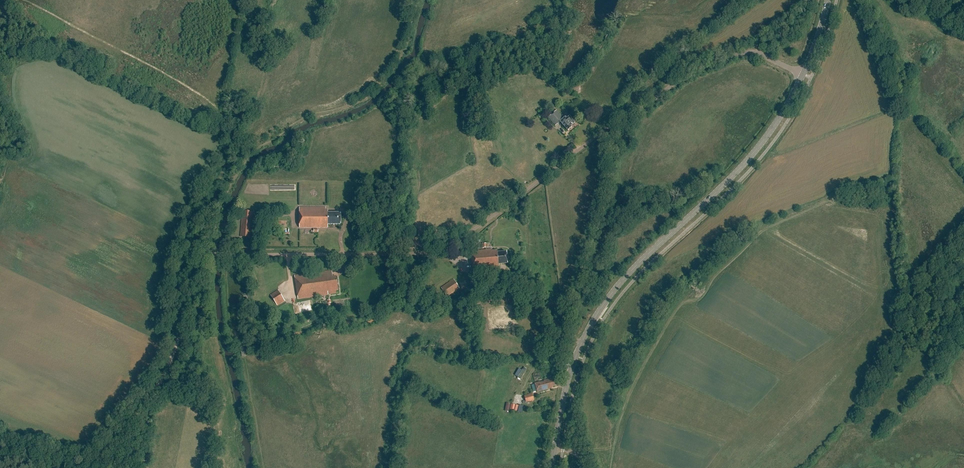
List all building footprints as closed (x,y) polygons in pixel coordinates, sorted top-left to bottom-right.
[(572,128),(571,126),(575,122),(570,115),(568,117),(567,116),(564,118),(557,110),(549,117),(556,125),(561,121),(569,130),(572,128)] [(341,212),(329,212),(329,209),(326,209),(326,207),(300,207),(300,227),(329,227),(329,224),(341,224),(341,212)] [(243,210),(240,236),(252,237),(254,211),(243,210)] [(499,269),(499,264),(507,263),(506,251),(498,252),(498,249),(492,250),(492,249),(471,250),(473,271),(499,269)] [(332,270),(295,275),(298,298),(339,293),(336,276),(333,276),(332,270)] [(454,280),(441,288),(446,296),(459,288),(454,280)] [(278,289),(270,294),(277,305),(285,300),(278,289)] [(521,369),(516,377),(519,379),(524,370),(521,369)] [(554,386),(555,385),(553,378),(544,381),(545,382),(540,383),(540,382),(535,383),(538,392),(554,387),(554,386)] [(535,400),(533,393),(525,396),(526,400),(523,401),(524,403),(535,400)]
